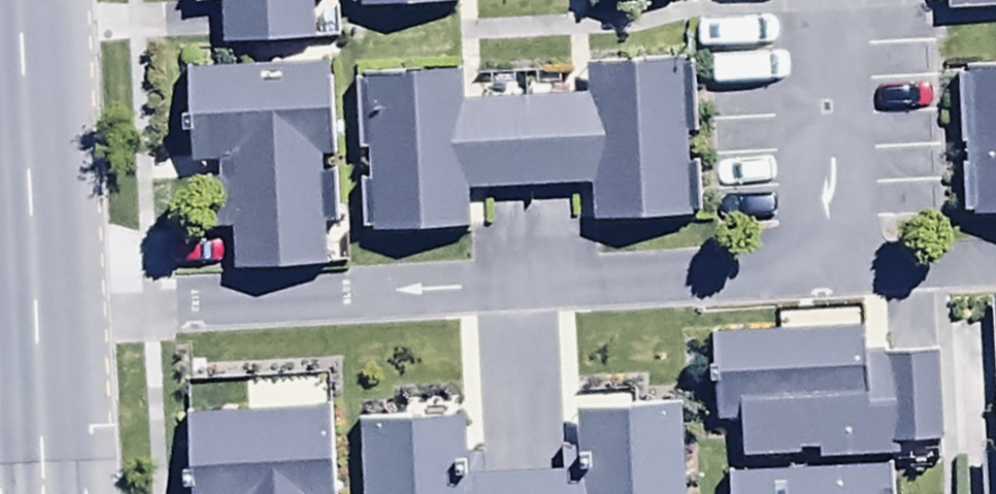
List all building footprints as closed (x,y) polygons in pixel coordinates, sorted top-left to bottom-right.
[(187,14),(219,13),(220,53),(310,52),(309,7),(322,6),(322,0),(186,0),(187,14)] [(342,14),(456,14),(456,0),(342,0),(342,14)] [(329,75),(182,77),(184,175),(213,174),(213,186),(205,186),(205,240),(227,240),(228,281),(331,280),(329,75)] [(460,85),(355,84),(357,243),(464,244),(464,197),(588,199),(587,229),(688,230),(690,76),(581,75),(580,109),(460,108),(460,85)] [(962,77),(966,224),(995,223),(995,76),(962,77)] [(860,337),(706,344),(710,430),(738,429),(739,463),(941,454),(937,359),(862,362),(860,337)] [(514,414),(514,426),(498,426),(499,493),(629,493),(628,413),(514,414)] [(228,445),(229,493),(353,493),(352,441),(228,445)] [(724,478),(725,493),(880,493),(880,474),(724,478)]
